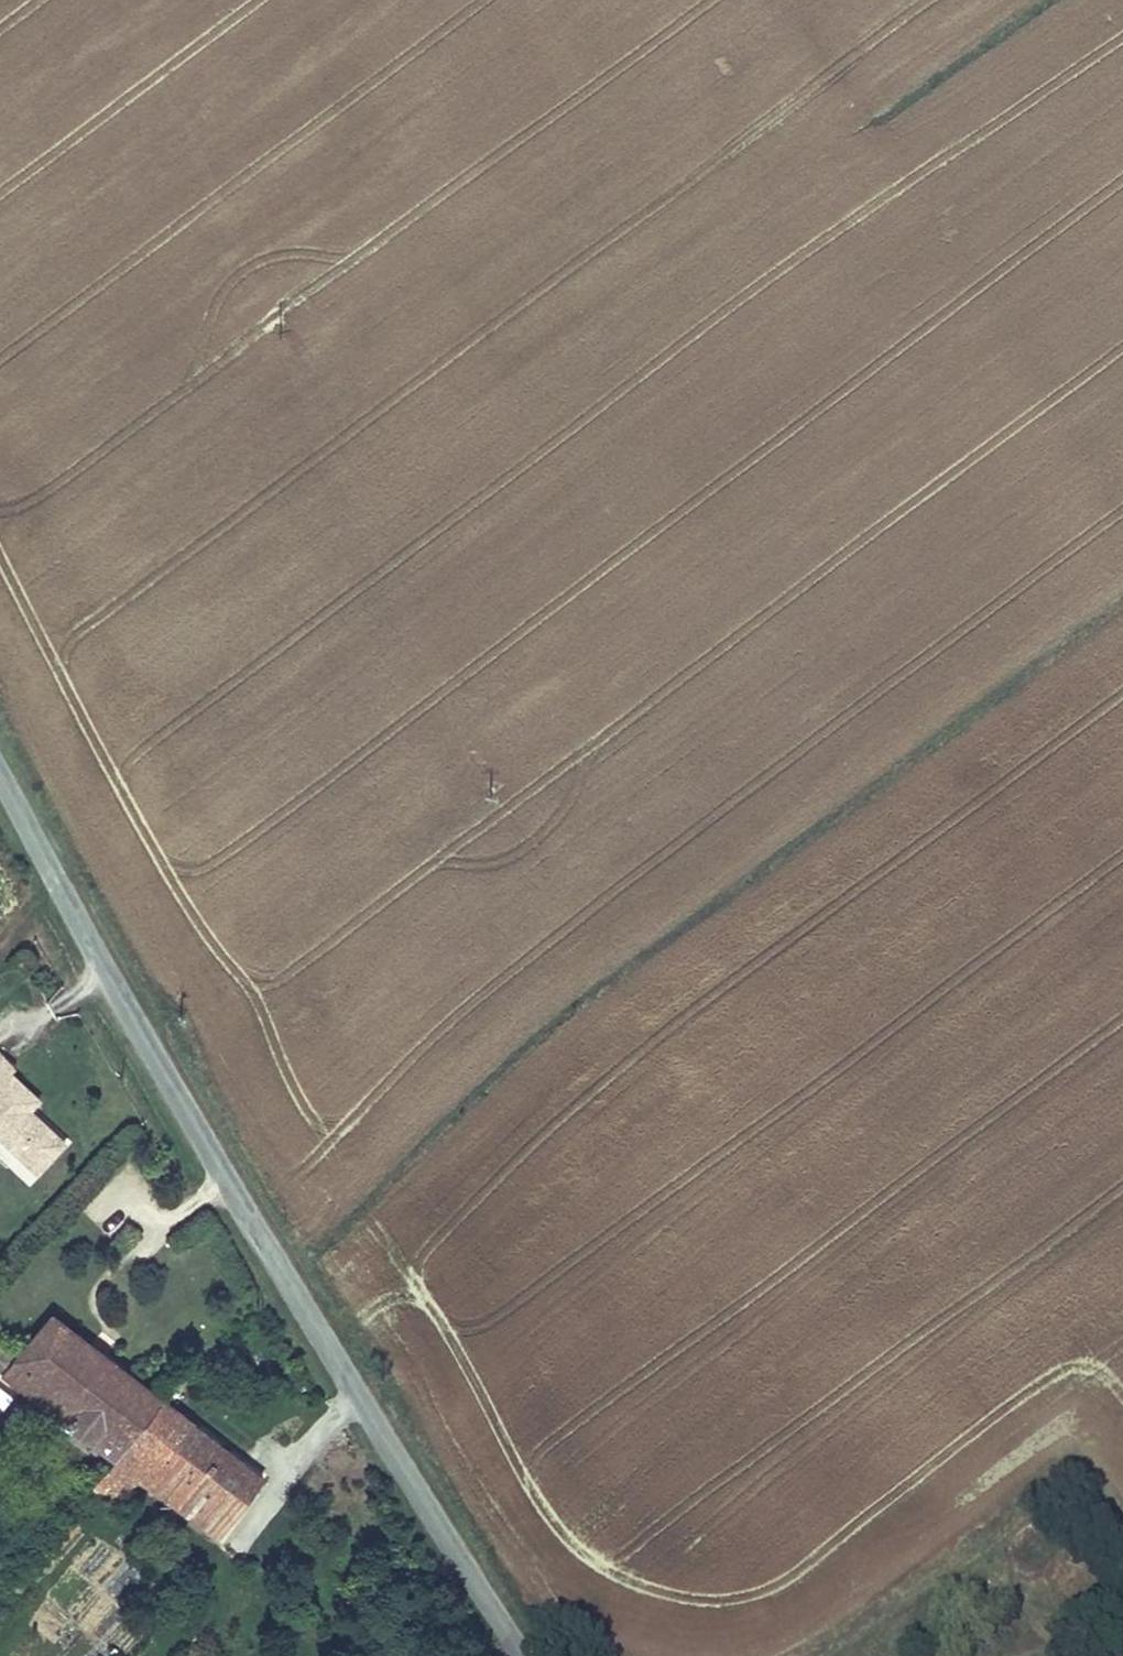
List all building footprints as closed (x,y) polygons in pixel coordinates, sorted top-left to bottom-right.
[(43,1097),(12,1070),(17,1065),(0,1050),(0,1137),(40,1172),(69,1140),(33,1108),(43,1097)] [(33,1396),(53,1412),(102,1349),(53,1311),(25,1346),(34,1353),(13,1381),(33,1396)] [(4,1374),(13,1381),(34,1353),(25,1346),(4,1374)] [(102,1349),(53,1412),(68,1423),(115,1459),(164,1396),(102,1349)] [(115,1459),(123,1466),(139,1479),(153,1489),(173,1504),(201,1468),(249,1505),(270,1478),(200,1424),(185,1442),(164,1426),(178,1407),(164,1396),(115,1459)] [(164,1426),(185,1442),(200,1424),(178,1407),(164,1426)] [(108,1468),(93,1487),(101,1494),(123,1466),(115,1459),(108,1468)] [(139,1479),(123,1466),(101,1494),(118,1507),(139,1479)] [(249,1505),(201,1468),(173,1504),(186,1515),(221,1541),(249,1505)]
